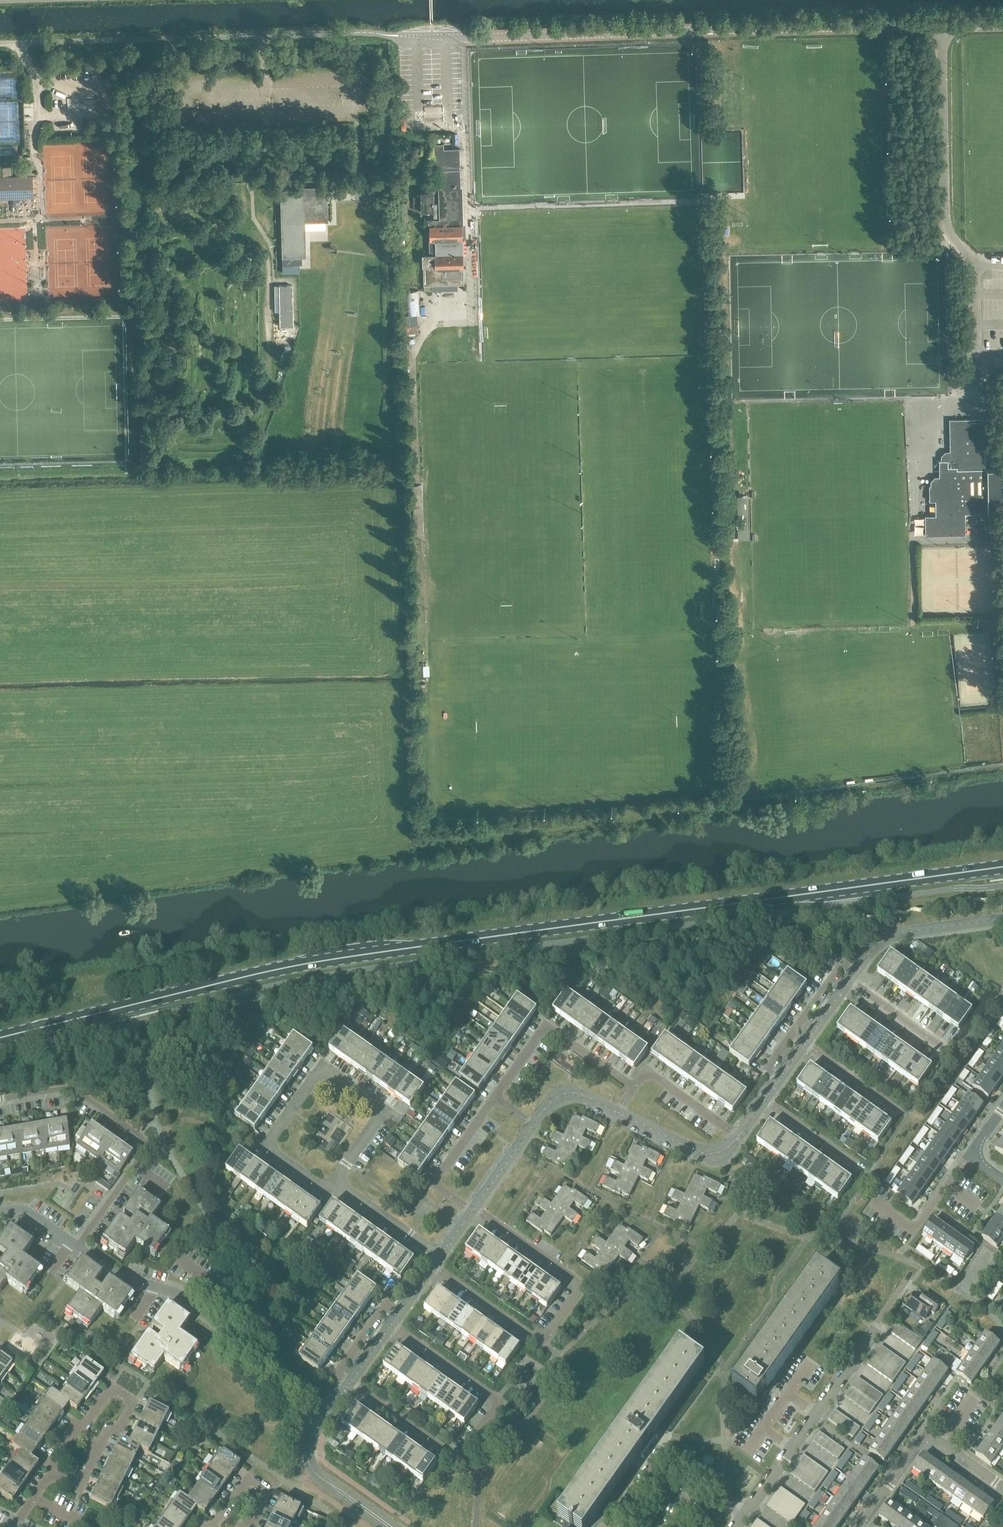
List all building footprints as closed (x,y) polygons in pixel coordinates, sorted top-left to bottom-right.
[(444,184),(462,184),(461,148),(444,148),(444,143),(434,143),(434,150),(435,150),(435,174),(436,185),(439,185),(444,185),(444,184)] [(6,175),(10,174),(10,166),(0,166),(0,195),(11,194),(11,197),(30,197),(30,177),(6,177),(6,175)] [(462,187),(462,184),(444,184),(444,185),(439,185),(440,215),(434,215),(434,220),(430,220),(431,237),(462,236),(462,228),(463,228),(462,187)] [(325,186),(281,188),(282,257),(283,265),(302,265),(302,257),(304,257),(303,222),(326,221),(325,186)] [(414,199),(415,209),(415,210),(423,210),(435,210),(435,209),(434,191),(422,192),(422,197),(422,199),(420,199),(414,199)] [(425,290),(428,290),(432,290),(432,285),(465,284),(464,268),(465,268),(464,252),(463,252),(462,239),(463,239),(462,239),(462,236),(431,237),(431,254),(424,254),(424,285),(425,285),(425,290)] [(293,284),(278,285),(280,323),(294,323),(293,284)] [(424,303),(424,300),(421,300),(420,290),(405,291),(406,314),(418,314),(421,313),(421,304),(424,303)] [(406,314),(405,314),(406,335),(414,335),(419,334),(418,328),(418,314),(406,314)] [(966,513),(987,513),(985,418),(950,419),(951,453),(947,453),(944,456),(944,460),(940,460),(940,478),(936,478),(933,481),(933,485),(930,485),(930,500),(936,500),(936,515),(926,515),(926,535),(966,534),(966,513)] [(989,468),(990,512),(997,512),(1002,512),(1002,466),(994,468),(989,468)] [(995,541),(995,524),(979,524),(980,541),(995,541)] [(890,954),(878,972),(879,972),(886,977),(898,960),(891,955),(890,954)] [(898,960),(886,977),(893,982),(905,965),(898,960)] [(905,965),(893,982),(900,987),(913,970),(905,965)] [(913,970),(900,987),(908,993),(920,975),(913,970)] [(755,971),(752,976),(757,980),(760,975),(755,971)] [(789,973),(783,981),(801,993),(806,986),(806,985),(789,973),(788,973),(789,973)] [(920,975),(908,993),(915,998),(927,981),(920,975)] [(783,981),(778,988),(795,1000),(801,993),(783,981)] [(927,981),(915,998),(922,1003),(935,986),(927,981)] [(935,986),(922,1003),(930,1008),(936,1000),(942,991),(935,986)] [(778,988),(773,995),(790,1008),(795,1000),(778,988)] [(936,1000),(930,1008),(937,1014),(947,1000),(949,996),(942,991),(936,1000)] [(566,993),(554,1010),(554,1011),(561,1016),(574,998),(566,993),(567,993),(566,993)] [(773,995),(768,1003),(785,1015),(790,1008),(773,995)] [(947,1000),(937,1014),(944,1019),(957,1002),(949,996),(947,1000)] [(519,998),(514,1005),(531,1018),(536,1010),(535,1009),(519,998)] [(574,998),(561,1016),(569,1021),(581,1004),(574,998)] [(957,1002),(944,1019),(952,1024),(964,1007),(957,1002)] [(768,1003),(763,1010),(780,1022),(785,1015),(768,1003)] [(581,1004),(569,1021),(576,1026),(588,1009),(581,1004)] [(514,1005),(508,1013),(525,1025),(531,1018),(514,1005)] [(964,1007),(952,1024),(959,1029),(959,1030),(972,1012),(971,1012),(964,1007)] [(588,1009),(576,1026),(583,1031),(596,1014),(588,1009)] [(763,1010),(757,1017),(774,1030),(780,1022),(763,1010)] [(850,1010),(838,1028),(839,1028),(846,1033),(858,1016),(851,1011),(850,1010)] [(508,1013),(503,1020),(520,1032),(525,1025),(508,1013)] [(596,1014),(583,1031),(591,1037),(603,1019),(596,1014)] [(858,1016),(846,1033),(853,1038),(865,1021),(858,1016)] [(757,1017),(752,1025),(769,1037),(774,1030),(757,1017)] [(603,1019),(591,1037),(598,1042),(610,1025),(603,1019)] [(503,1020),(498,1027),(515,1040),(520,1032),(503,1020)] [(865,1021),(853,1038),(861,1044),(873,1027),(865,1021)] [(610,1025),(598,1042),(605,1047),(618,1030),(610,1025)] [(752,1025),(747,1032),(764,1044),(769,1037),(752,1025)] [(498,1027),(493,1035),(510,1047),(515,1040),(498,1027)] [(873,1027),(861,1044),(868,1049),(880,1032),(873,1027)] [(618,1030),(605,1047),(613,1052),(625,1035),(618,1030)] [(993,1030),(988,1038),(992,1041),(997,1033),(993,1030)] [(342,1032),(330,1049),(331,1049),(338,1054),(350,1037),(343,1032),(342,1032)] [(747,1032),(742,1039),(759,1052),(764,1044),(747,1032)] [(880,1032),(868,1049),(875,1054),(887,1037),(880,1032)] [(493,1035),(487,1042),(505,1054),(510,1047),(493,1035)] [(625,1035),(613,1052),(620,1057),(632,1040),(625,1035)] [(295,1037),(290,1044),(307,1056),(312,1049),(313,1049),(295,1036),(295,1037)] [(350,1037),(338,1054),(345,1060),(357,1042),(350,1037)] [(653,1054),(652,1054),(653,1055),(660,1060),(672,1042),(665,1037),(653,1054)] [(887,1037),(875,1054),(883,1059),(895,1042),(887,1037)] [(988,1038),(983,1045),(987,1048),(992,1041),(988,1038)] [(742,1039),(737,1047),(754,1059),(759,1052),(742,1039)] [(632,1040),(620,1057),(627,1063),(640,1045),(632,1040)] [(357,1042),(345,1060),(353,1065),(365,1048),(357,1042)] [(487,1042),(482,1049),(499,1062),(505,1054),(487,1042)] [(672,1042),(660,1060),(668,1065),(680,1048),(672,1042)] [(895,1042),(883,1059),(890,1065),(902,1047),(895,1042)] [(290,1044),(284,1051),(302,1064),(307,1056),(290,1044)] [(640,1045),(627,1063),(635,1068),(648,1051),(647,1051),(647,1050),(647,1051),(640,1045)] [(731,1054),(731,1055),(748,1067),(749,1066),(748,1066),(754,1059),(737,1047),(731,1054)] [(902,1047),(890,1065),(897,1070),(909,1053),(902,1047)] [(365,1048),(353,1065),(360,1070),(372,1053),(365,1048)] [(680,1048),(668,1065),(675,1070),(687,1053),(680,1048)] [(995,1058),(1002,1064),(1002,1049),(1002,1048),(995,1058)] [(482,1049),(477,1057),(494,1069),(499,1062),(482,1049)] [(723,1049),(719,1054),(726,1059),(730,1054),(723,1049)] [(979,1050),(974,1058),(978,1061),(984,1053),(979,1050)] [(284,1051),(279,1059),(296,1071),(302,1064),(284,1051)] [(372,1053),(360,1070),(367,1075),(379,1058),(372,1053)] [(687,1053),(675,1070),(682,1075),(694,1058),(687,1053)] [(909,1053),(897,1070),(905,1075),(917,1058),(909,1053)] [(477,1057),(472,1064),(489,1076),(494,1069),(477,1057)] [(379,1058),(367,1075),(375,1081),(387,1063),(379,1058)] [(694,1058),(682,1075),(690,1081),(702,1063),(694,1058)] [(917,1058),(905,1075),(912,1080),(924,1063),(917,1058)] [(974,1058),(969,1065),(973,1068),(978,1061),(974,1058)] [(987,1068),(1002,1079),(1002,1078),(1002,1064),(995,1058),(987,1068)] [(279,1059),(274,1066),(291,1078),(296,1071),(279,1059)] [(387,1063),(375,1081),(382,1086),(394,1069),(387,1063)] [(702,1063),(690,1081),(697,1086),(709,1069),(702,1063)] [(924,1063),(912,1080),(919,1085),(920,1086),(932,1068),(931,1068),(924,1063)] [(431,1064),(428,1069),(434,1073),(437,1068),(431,1064)] [(472,1064),(466,1071),(484,1084),(489,1076),(472,1064)] [(274,1066),(269,1073),(286,1086),(291,1078),(274,1066)] [(810,1067),(798,1085),(805,1090),(818,1073),(810,1068),(810,1067)] [(987,1068),(980,1078),(995,1089),(1002,1079),(987,1068)] [(394,1069),(382,1086),(389,1091),(401,1074),(394,1069)] [(709,1069),(697,1086),(704,1091),(716,1074),(709,1069)] [(965,1070),(959,1078),(964,1081),(969,1073),(965,1070)] [(461,1078),(461,1079),(478,1091),(479,1091),(484,1084),(466,1071),(461,1079),(461,1078)] [(269,1073),(264,1081),(281,1093),(286,1086),(269,1073)] [(818,1073),(805,1090),(813,1095),(825,1078),(818,1073)] [(401,1074),(389,1091),(397,1096),(409,1079),(401,1074)] [(716,1074),(704,1091),(712,1096),(724,1079),(716,1074)] [(825,1078),(813,1095),(820,1100),(832,1083),(825,1078)] [(980,1078),(973,1088),(977,1090),(976,1092),(975,1092),(976,1093),(981,1096),(983,1094),(988,1098),(995,1089),(980,1078)] [(409,1079),(397,1096),(404,1101),(416,1084),(409,1079)] [(724,1079),(712,1096),(719,1101),(731,1084),(724,1079)] [(264,1081),(258,1088),(276,1100),(281,1093),(264,1081)] [(455,1082),(449,1090),(452,1092),(469,1104),(474,1097),(475,1096),(457,1084),(455,1082)] [(832,1083),(820,1100),(827,1106),(840,1088),(832,1083)] [(416,1084),(404,1101),(411,1107),(412,1107),(412,1106),(416,1101),(421,1093),(424,1090),(423,1089),(416,1084)] [(731,1084),(719,1101),(726,1107),(738,1089),(731,1084)] [(427,1085),(423,1092),(428,1095),(432,1089),(427,1085)] [(258,1088),(253,1095),(270,1108),(276,1100),(258,1088)] [(840,1088),(827,1106),(835,1111),(847,1094),(840,1088)] [(952,1088),(947,1095),(951,1098),(957,1091),(952,1088)] [(738,1089),(726,1107),(733,1112),(734,1112),(746,1095),(746,1094),(746,1095),(738,1089)] [(452,1092),(447,1099),(464,1111),(469,1104),(452,1092)] [(847,1094),(835,1111),(842,1116),(854,1099),(847,1094)] [(253,1095),(248,1103),(265,1115),(270,1108),(253,1095)] [(947,1095),(942,1103),(946,1106),(951,1098),(947,1095)] [(968,1095),(961,1105),(976,1116),(983,1105),(968,1095)] [(447,1099),(442,1106),(459,1119),(464,1111),(447,1099)] [(854,1099),(842,1116),(849,1121),(862,1104),(854,1099)] [(248,1103),(243,1110),(260,1122),(265,1115),(248,1103)] [(862,1104),(849,1121),(857,1127),(869,1109),(862,1104)] [(961,1105),(954,1115),(969,1126),(976,1116),(961,1105)] [(442,1106),(436,1114),(454,1126),(459,1119),(442,1106)] [(938,1107),(933,1115),(937,1118),(943,1111),(938,1107)] [(869,1109),(857,1127),(864,1132),(876,1115),(869,1109)] [(237,1117),(237,1118),(253,1129),(255,1130),(260,1122),(243,1110),(238,1117),(237,1117)] [(432,1111),(427,1118),(431,1121),(448,1133),(454,1126),(436,1114),(432,1111)] [(48,1125),(40,1126),(44,1150),(70,1146),(66,1122),(59,1123),(57,1113),(54,1113),(53,1115),(54,1121),(52,1122),(50,1115),(49,1114),(46,1114),(48,1125)] [(574,1115),(569,1126),(582,1132),(584,1128),(587,1130),(596,1135),(600,1126),(583,1117),(582,1119),(574,1115)] [(876,1115),(864,1132),(871,1137),(884,1120),(876,1115)] [(933,1115),(927,1123),(932,1126),(937,1118),(933,1115)] [(954,1115),(947,1125),(962,1136),(969,1126),(954,1115)] [(23,1129),(16,1131),(19,1154),(44,1150),(40,1126),(34,1127),(32,1117),(29,1117),(28,1119),(29,1126),(27,1126),(26,1119),(24,1118),(21,1119),(23,1129)] [(81,1139),(77,1145),(98,1159),(112,1140),(106,1136),(112,1127),(110,1125),(108,1125),(104,1131),(102,1130),(106,1124),(106,1122),(103,1120),(97,1129),(91,1125),(87,1130),(81,1139)] [(884,1120),(871,1137),(879,1142),(879,1143),(891,1125),(884,1120)] [(19,1154),(16,1131),(9,1132),(7,1121),(4,1121),(3,1123),(4,1130),(2,1130),(1,1123),(0,1123),(0,1158),(19,1154)] [(431,1121),(426,1128),(443,1141),(448,1133),(431,1121)] [(770,1124),(757,1141),(758,1142),(758,1141),(765,1147),(777,1129),(770,1124)] [(947,1125),(940,1135),(955,1146),(962,1136),(947,1125)] [(564,1136),(563,1137),(579,1145),(578,1147),(588,1151),(592,1143),(583,1138),(580,1136),(582,1132),(569,1126),(564,1136)] [(924,1127),(919,1135),(923,1138),(929,1130),(924,1127)] [(426,1128),(421,1136),(438,1148),(443,1141),(426,1128)] [(777,1129),(765,1147),(773,1152),(785,1135),(777,1129)] [(555,1132),(550,1140),(559,1145),(563,1146),(561,1150),(574,1157),(578,1147),(579,1145),(563,1137),(564,1136),(555,1132)] [(112,1140),(98,1159),(115,1172),(113,1176),(117,1179),(121,1174),(119,1173),(125,1165),(132,1155),(126,1150),(133,1141),(130,1140),(128,1140),(124,1146),(122,1144),(126,1139),(126,1137),(124,1135),(117,1144),(112,1140)] [(785,1135),(773,1152),(780,1157),(792,1140),(785,1135)] [(919,1135),(913,1143),(918,1146),(923,1138),(919,1135)] [(940,1135),(933,1145),(948,1156),(955,1146),(940,1135)] [(397,1141),(391,1136),(385,1144),(392,1149),(397,1141)] [(421,1136),(415,1143),(433,1155),(438,1148),(421,1136)] [(792,1140),(780,1157),(787,1162),(799,1145),(792,1140)] [(415,1143),(410,1150),(427,1163),(433,1155),(415,1143)] [(634,1145),(629,1156),(642,1162),(644,1158),(647,1160),(656,1164),(661,1156),(643,1147),(642,1149),(634,1145)] [(799,1145),(787,1162),(795,1167),(807,1150),(799,1145)] [(933,1145),(926,1155),(941,1166),(948,1156),(933,1145)] [(910,1147),(905,1155),(909,1158),(914,1150),(910,1147)] [(547,1148),(542,1157),(556,1163),(560,1165),(561,1163),(569,1167),(574,1157),(561,1150),(559,1154),(556,1152),(547,1148)] [(410,1150),(405,1158),(422,1170),(427,1163),(410,1150)] [(807,1150),(795,1167),(802,1173),(814,1156),(807,1150)] [(240,1151),(227,1169),(228,1169),(235,1174),(247,1157),(240,1152),(240,1151)] [(921,1151),(914,1161),(918,1165),(933,1176),(941,1166),(926,1155),(921,1151)] [(905,1155),(899,1162),(904,1165),(909,1158),(905,1155)] [(624,1166),(624,1167),(640,1175),(639,1177),(648,1181),(653,1172),(643,1168),(640,1166),(642,1162),(629,1156),(624,1166)] [(814,1156),(802,1173),(809,1178),(821,1161),(814,1156)] [(247,1157),(235,1174),(242,1179),(255,1162),(247,1157)] [(400,1165),(399,1165),(417,1178),(417,1177),(422,1170),(405,1158),(400,1165)] [(615,1161),(611,1170),(620,1175),(623,1176),(621,1180),(634,1186),(639,1177),(640,1175),(624,1167),(624,1166),(615,1161)] [(821,1161),(809,1178),(817,1183),(829,1166),(821,1161)] [(255,1162),(242,1179),(250,1184),(262,1168),(255,1162)] [(918,1165),(911,1175),(926,1186),(933,1176),(918,1165)] [(829,1166),(817,1183),(824,1188),(836,1171),(829,1166)] [(896,1167),(891,1175),(895,1178),(900,1170),(896,1167)] [(262,1168),(250,1184),(257,1190),(269,1173),(262,1168)] [(836,1171),(824,1188),(831,1194),(843,1176),(836,1171)] [(269,1173),(257,1190),(264,1195),(277,1178),(269,1173)] [(695,1175),(690,1185),(703,1192),(705,1188),(708,1190),(717,1194),(721,1185),(704,1177),(703,1179),(695,1175)] [(891,1175),(885,1182),(889,1185),(895,1178),(891,1175)] [(911,1175),(904,1185),(919,1196),(926,1186),(911,1175)] [(113,1176),(109,1182),(113,1185),(117,1179),(113,1176)] [(843,1176),(831,1194),(838,1199),(839,1199),(851,1182),(851,1181),(843,1176)] [(277,1178),(264,1195),(272,1200),(284,1183),(277,1178)] [(607,1178),(603,1186),(620,1195),(621,1193),(629,1197),(634,1186),(621,1180),(619,1184),(616,1182),(607,1178)] [(99,1179),(96,1183),(108,1191),(111,1187),(99,1179)] [(284,1183),(272,1200),(279,1205),(291,1188),(284,1183)] [(685,1195),(684,1196),(701,1204),(700,1206),(709,1210),(713,1202),(704,1197),(701,1195),(703,1192),(690,1185),(685,1195)] [(902,1188),(897,1195),(901,1197),(899,1200),(905,1204),(906,1201),(912,1205),(919,1196),(904,1185),(902,1188)] [(564,1186),(558,1195),(569,1204),(572,1200),(575,1202),(583,1208),(589,1200),(573,1189),(572,1191),(564,1186)] [(291,1188),(279,1205),(286,1211),(299,1194),(291,1188)] [(676,1191),(672,1199),(681,1204),(684,1206),(682,1209),(695,1215),(700,1206),(701,1204),(684,1196),(685,1195),(684,1195),(676,1191)] [(119,1219),(103,1241),(109,1245),(108,1246),(118,1254),(119,1252),(125,1257),(134,1244),(151,1256),(155,1249),(157,1250),(164,1240),(162,1239),(167,1233),(150,1222),(160,1208),(138,1192),(125,1210),(123,1213),(127,1216),(130,1217),(125,1224),(123,1222),(119,1219)] [(299,1194),(286,1211),(294,1216),(306,1199),(299,1194)] [(551,1204),(551,1205),(565,1216),(564,1217),(573,1223),(578,1215),(570,1209),(567,1207),(569,1204),(558,1195),(551,1204)] [(543,1198),(537,1206),(546,1212),(549,1214),(546,1218),(558,1227),(564,1217),(565,1216),(551,1205),(551,1204),(543,1198)] [(306,1199),(294,1216),(301,1221),(313,1204),(306,1199)] [(326,1213),(321,1220),(321,1221),(328,1226),(341,1209),(333,1204),(333,1203),(326,1213)] [(313,1204),(301,1221),(308,1226),(309,1227),(312,1223),(321,1209),(313,1204)] [(668,1207),(663,1216),(681,1224),(682,1222),(690,1226),(695,1215),(682,1209),(680,1213),(677,1211),(668,1207)] [(341,1209),(328,1226),(336,1231),(348,1214),(341,1209)] [(348,1214),(336,1231),(343,1236),(355,1219),(348,1214)] [(532,1214),(527,1222),(542,1233),(544,1231),(551,1236),(558,1227),(546,1218),(543,1222),(532,1214)] [(989,1227),(1002,1237),(1002,1222),(996,1217),(989,1227)] [(355,1219),(343,1236),(351,1241),(363,1224),(355,1219)] [(934,1219),(923,1235),(933,1242),(944,1226),(934,1219)] [(363,1224),(351,1241),(358,1247),(370,1230),(363,1224)] [(619,1225),(613,1234),(625,1243),(627,1239),(638,1247),(644,1239),(628,1228),(626,1230),(619,1225)] [(944,1226),(933,1242),(943,1249),(954,1234),(944,1226)] [(982,1237),(997,1248),(1002,1239),(1002,1237),(989,1227),(982,1237)] [(6,1282),(22,1293),(27,1287),(28,1288),(35,1278),(34,1277),(38,1271),(22,1259),(32,1245),(10,1229),(8,1231),(7,1232),(0,1243),(0,1254),(1,1255),(0,1257),(0,1290),(6,1282)] [(264,1234),(267,1237),(272,1232),(271,1231),(268,1229),(264,1234)] [(370,1230),(358,1247),(365,1252),(377,1235),(370,1230)] [(467,1249),(467,1250),(467,1249),(475,1255),(487,1237),(480,1232),(479,1232),(467,1249)] [(606,1243),(606,1245),(620,1255),(619,1256),(628,1262),(633,1254),(622,1246),(625,1243),(613,1234),(606,1243)] [(954,1234),(943,1249),(953,1256),(964,1241),(954,1234)] [(377,1235),(365,1252),(373,1257),(385,1240),(377,1235)] [(487,1237),(475,1255),(482,1260),(494,1243),(487,1237)] [(598,1237),(592,1245),(601,1251),(604,1253),(601,1257),(613,1265),(619,1256),(620,1255),(606,1245),(606,1243),(598,1237)] [(385,1240),(373,1257),(380,1262),(392,1245),(385,1240)] [(964,1241),(953,1256),(964,1263),(966,1260),(968,1262),(969,1261),(972,1256),(970,1254),(974,1248),(964,1241)] [(494,1243),(482,1260),(489,1265),(502,1248),(494,1243)] [(392,1245),(380,1262),(387,1267),(399,1251),(392,1245)] [(919,1246),(916,1250),(924,1256),(927,1251),(919,1246)] [(502,1248),(489,1265),(497,1270),(509,1253),(502,1248)] [(399,1251),(387,1267),(395,1273),(407,1256),(399,1251)] [(927,1251),(924,1256),(931,1261),(934,1257),(927,1251)] [(509,1253),(497,1270),(504,1275),(516,1258),(509,1253)] [(587,1253),(582,1261),(598,1272),(599,1270),(606,1275),(613,1265),(601,1257),(598,1261),(587,1253)] [(407,1256),(395,1273),(402,1278),(414,1261),(407,1256)] [(516,1258),(504,1275),(511,1281),(524,1264),(516,1258)] [(939,1260),(936,1264),(944,1270),(947,1265),(939,1260)] [(81,1261),(65,1283),(79,1293),(68,1309),(74,1314),(73,1315),(83,1323),(84,1321),(90,1325),(102,1309),(114,1318),(119,1312),(120,1313),(127,1303),(126,1302),(130,1296),(119,1288),(108,1280),(105,1284),(103,1287),(97,1282),(99,1280),(102,1276),(100,1274),(81,1261)] [(524,1264),(511,1281),(519,1286),(531,1269),(524,1264)] [(947,1265),(944,1270),(951,1275),(954,1271),(947,1265)] [(733,1384),(733,1385),(751,1397),(757,1402),(758,1401),(762,1395),(767,1388),(765,1387),(768,1382),(839,1283),(841,1284),(842,1284),(817,1266),(817,1267),(819,1269),(746,1370),(745,1372),(743,1371),(733,1384)] [(531,1269),(519,1286),(526,1291),(538,1274),(531,1269)] [(335,1272),(330,1279),(337,1284),(342,1277),(335,1272)] [(538,1274),(526,1291),(533,1296),(546,1279),(538,1274)] [(359,1278),(354,1285),(371,1297),(376,1290),(377,1290),(359,1277),(359,1278)] [(546,1279),(533,1296),(541,1302),(553,1284),(546,1279)] [(994,1290),(998,1293),(1002,1286),(1002,1285),(999,1282),(994,1290)] [(553,1284),(541,1302),(548,1307),(561,1290),(560,1289),(560,1290),(553,1284)] [(354,1285),(348,1292),(366,1305),(371,1297),(354,1285)] [(438,1290),(426,1307),(426,1308),(433,1313),(446,1296),(438,1290)] [(994,1290),(988,1298),(993,1301),(998,1293),(994,1290)] [(348,1292),(343,1300),(360,1312),(366,1305),(348,1292)] [(915,1294),(903,1311),(906,1307),(924,1320),(930,1311),(934,1314),(941,1304),(926,1293),(922,1298),(915,1294)] [(446,1296),(433,1313),(441,1318),(453,1301),(446,1296)] [(343,1300),(338,1307),(355,1319),(360,1312),(343,1300)] [(453,1301),(441,1318),(448,1323),(460,1306),(453,1301)] [(147,1333),(132,1355),(138,1359),(137,1361),(147,1368),(148,1366),(154,1371),(163,1358),(179,1370),(183,1364),(185,1365),(192,1355),(191,1353),(195,1347),(179,1336),(189,1322),(166,1306),(157,1319),(153,1324),(152,1327),(156,1330),(158,1332),(154,1338),(151,1336),(147,1333)] [(460,1306),(448,1323),(455,1328),(468,1311),(460,1306)] [(338,1307),(333,1314),(350,1327),(355,1319),(338,1307)] [(468,1311),(455,1328),(463,1334),(475,1316),(468,1311)] [(948,1311),(942,1319),(947,1322),(952,1315),(948,1311)] [(333,1314),(327,1322),(345,1334),(350,1327),(333,1314)] [(475,1316),(463,1334),(470,1339),(482,1322),(475,1316)] [(942,1319),(937,1327),(942,1330),(947,1322),(942,1319)] [(416,1321),(413,1326),(420,1331),(423,1325),(416,1321)] [(327,1322),(322,1329),(339,1341),(345,1334),(327,1322)] [(482,1322),(470,1339),(477,1344),(490,1327),(482,1322)] [(897,1323),(890,1332),(895,1336),(902,1326),(897,1323)] [(902,1326),(895,1336),(900,1340),(907,1330),(902,1326)] [(490,1327),(477,1344),(485,1349),(497,1332),(490,1327)] [(919,1327),(914,1334),(923,1339),(927,1333),(921,1329),(919,1327)] [(322,1329),(317,1336),(334,1349),(339,1341),(322,1329)] [(907,1330),(900,1340),(905,1343),(912,1333),(909,1331),(907,1330)] [(934,1331),(928,1339),(933,1342),(938,1334),(934,1331)] [(497,1332),(485,1349),(492,1354),(504,1337),(497,1332)] [(912,1333),(905,1343),(910,1347),(917,1337),(912,1333)] [(985,1334),(978,1344),(993,1355),(1000,1344),(985,1334)] [(439,1335),(435,1341),(442,1346),(446,1340),(439,1335)] [(317,1336),(312,1344),(329,1356),(334,1349),(317,1336)] [(504,1337),(492,1354),(499,1360),(512,1343),(504,1337)] [(917,1337),(910,1347),(916,1350),(922,1341),(922,1340),(917,1337)] [(928,1339),(923,1346),(928,1350),(933,1342),(928,1339)] [(512,1343),(499,1360),(507,1365),(519,1348),(512,1343)] [(312,1344),(306,1351),(324,1363),(329,1356),(312,1344)] [(978,1344),(971,1354),(986,1365),(993,1355),(978,1344)] [(557,1524),(561,1526),(584,1526),(595,1511),(596,1510),(605,1498),(611,1490),(617,1481),(624,1472),(630,1463),(632,1460),(633,1459),(641,1447),(647,1451),(648,1451),(649,1450),(651,1448),(652,1447),(652,1444),(646,1440),(648,1437),(702,1362),(704,1364),(705,1363),(680,1346),(680,1347),(682,1348),(616,1441),(598,1467),(574,1500),(571,1505),(562,1517),(559,1516),(561,1518),(557,1524)] [(881,1346),(874,1355),(879,1359),(886,1349),(881,1346)] [(397,1348),(384,1365),(385,1366),(392,1371),(404,1354),(397,1348)] [(886,1349),(879,1359),(884,1362),(891,1353),(886,1349)] [(301,1358),(301,1359),(318,1371),(319,1370),(318,1370),(324,1363),(306,1351),(301,1358)] [(461,1352),(457,1357),(464,1361),(467,1356),(461,1352)] [(891,1353),(884,1362),(889,1366),(896,1356),(891,1353)] [(404,1354),(392,1371),(399,1376),(412,1359),(404,1354)] [(918,1354),(912,1362),(917,1365),(922,1357),(918,1354)] [(971,1354),(964,1364),(979,1375),(986,1365),(971,1354)] [(5,1375),(12,1365),(12,1364),(0,1355),(0,1372),(5,1375)] [(874,1355),(867,1365),(872,1368),(879,1359),(874,1355)] [(896,1356),(889,1366),(894,1369),(901,1360),(896,1356)] [(83,1359),(76,1369),(78,1371),(96,1384),(103,1374),(86,1361),(83,1359)] [(412,1359),(399,1376),(407,1381),(419,1364),(412,1359)] [(879,1359),(872,1368),(877,1372),(884,1362),(879,1359)] [(901,1360),(894,1369),(899,1373),(906,1363),(901,1360)] [(933,1361),(926,1371),(941,1382),(948,1372),(933,1361)] [(884,1362),(877,1372),(882,1375),(889,1366),(884,1362)] [(912,1362),(907,1369),(911,1373),(917,1365),(912,1362)] [(419,1364),(407,1381),(414,1386),(426,1369),(419,1364)] [(964,1364),(956,1374),(960,1377),(959,1377),(958,1379),(964,1383),(965,1381),(971,1385),(979,1375),(964,1364)] [(889,1366),(882,1375),(888,1379),(894,1369),(889,1366)] [(426,1369),(414,1386),(421,1392),(434,1375),(426,1369)] [(894,1369),(888,1379),(893,1383),(899,1373),(894,1369)] [(78,1371),(72,1380),(90,1393),(96,1384),(78,1371)] [(926,1371),(919,1381),(934,1392),(941,1382),(926,1371)] [(903,1374),(898,1382),(903,1385),(908,1377),(903,1374)] [(434,1375),(421,1392),(429,1397),(441,1380),(434,1375)] [(858,1378),(851,1387),(856,1391),(863,1381),(858,1378)] [(72,1380),(66,1389),(83,1402),(90,1393),(72,1380)] [(441,1380),(429,1397),(436,1402),(448,1385),(441,1380)] [(863,1381),(856,1391),(862,1394),(868,1385),(863,1381)] [(919,1381),(912,1391),(927,1402),(934,1392),(919,1381)] [(898,1382),(893,1389),(897,1392),(903,1385),(898,1382)] [(448,1385),(436,1402),(443,1407),(456,1390),(448,1385)] [(868,1385),(862,1394),(867,1398),(873,1388),(868,1385)] [(851,1387),(844,1397),(849,1401),(856,1391),(851,1387)] [(873,1388),(867,1398),(872,1401),(878,1392),(873,1388)] [(66,1389),(59,1399),(68,1405),(76,1411),(83,1402),(66,1389)] [(456,1390),(443,1407),(451,1413),(463,1395),(456,1390)] [(856,1391),(849,1401),(854,1404),(862,1394),(856,1391)] [(912,1391),(905,1401),(920,1412),(927,1402),(912,1391)] [(878,1392),(872,1401),(877,1405),(883,1396),(878,1392)] [(51,1393),(44,1403),(61,1415),(68,1405),(59,1399),(56,1397),(51,1393)] [(862,1394),(854,1404),(860,1408),(867,1398),(862,1394)] [(889,1394),(884,1401),(888,1405),(894,1397),(889,1394)] [(463,1395),(451,1413),(458,1418),(470,1401),(463,1395)] [(867,1398),(860,1408),(865,1411),(872,1401),(867,1398)] [(470,1401),(458,1418),(465,1423),(466,1423),(478,1406),(470,1401)] [(872,1401),(865,1411),(870,1415),(877,1405),(872,1401)] [(884,1401),(879,1409),(883,1412),(888,1405),(884,1401)] [(905,1401),(898,1411),(913,1422),(920,1412),(905,1401)] [(44,1403),(37,1412),(55,1424),(61,1415),(44,1403)] [(149,1403),(144,1414),(163,1424),(168,1413),(149,1403)] [(355,1406),(343,1423),(343,1424),(351,1429),(363,1412),(356,1407),(356,1406),(355,1406)] [(835,1410),(828,1420),(833,1423),(840,1414),(835,1410)] [(898,1411),(891,1421),(906,1432),(913,1422),(898,1411)] [(37,1412),(31,1420),(49,1433),(55,1424),(37,1412)] [(363,1412),(351,1429),(358,1434),(370,1417),(363,1412)] [(144,1414),(138,1425),(158,1434),(163,1424),(144,1414)] [(840,1414),(833,1423),(838,1427),(845,1417),(840,1414)] [(875,1414),(870,1421),(874,1425),(880,1417),(875,1414)] [(370,1417),(358,1434),(365,1439),(378,1422),(370,1417)] [(845,1417),(838,1427),(843,1431),(850,1421),(845,1417)] [(31,1420),(25,1429),(42,1442),(49,1433),(31,1420)] [(850,1421),(843,1431),(848,1434),(855,1424),(850,1421)] [(870,1421),(864,1429),(869,1432),(874,1425),(870,1421)] [(891,1421),(883,1431),(899,1442),(906,1432),(891,1421)] [(378,1422),(365,1439),(373,1445),(385,1427),(378,1422)] [(855,1424),(848,1434),(853,1438),(860,1428),(855,1424)] [(138,1425),(134,1434),(153,1444),(158,1434),(138,1425)] [(990,1435),(1002,1444),(1002,1429),(997,1425),(990,1435)] [(385,1427),(373,1445),(380,1450),(392,1433),(385,1427)] [(25,1429),(18,1438),(36,1451),(42,1442),(25,1429)] [(883,1431),(876,1441),(891,1452),(899,1442),(883,1431)] [(819,1432),(813,1442),(818,1445),(825,1436),(819,1432)] [(392,1433),(380,1450),(387,1455),(400,1438),(392,1433)] [(129,1443),(129,1444),(139,1449),(142,1451),(148,1454),(148,1453),(153,1444),(134,1434),(129,1443)] [(861,1434),(855,1442),(860,1445),(865,1437),(861,1434)] [(983,1445),(998,1456),(1002,1449),(1002,1444),(990,1435),(983,1445)] [(825,1436),(818,1445),(823,1449),(830,1439),(825,1436)] [(18,1438),(11,1448),(17,1452),(20,1454),(29,1460),(30,1459),(36,1451),(18,1438)] [(400,1438),(387,1455),(395,1460),(407,1443),(400,1438)] [(120,1439),(115,1450),(134,1459),(139,1449),(129,1444),(129,1443),(120,1439)] [(830,1439),(823,1449),(828,1453),(835,1443),(830,1439)] [(876,1441),(869,1451),(873,1454),(871,1456),(871,1457),(877,1460),(878,1458),(884,1462),(891,1452),(876,1441)] [(407,1443),(395,1460),(402,1465),(414,1448),(407,1443)] [(835,1443),(828,1453),(833,1456),(840,1446),(835,1443)] [(983,1445),(976,1455),(991,1466),(998,1456),(983,1445)] [(840,1446),(833,1456),(838,1460),(845,1450),(840,1446)] [(414,1448),(402,1465),(409,1471),(422,1453),(414,1448)] [(115,1450),(110,1460),(129,1470),(134,1459),(115,1450)] [(222,1452),(216,1461),(233,1473),(240,1464),(222,1451),(222,1452)] [(848,1451),(844,1458),(848,1461),(853,1455),(848,1452),(848,1451)] [(422,1453),(409,1471),(417,1476),(429,1459),(422,1453)] [(20,1454),(13,1463),(31,1475),(38,1465),(30,1459),(29,1460),(20,1454)] [(924,1454),(913,1469),(923,1476),(934,1461),(924,1454)] [(803,1455),(796,1464),(801,1468),(808,1458),(803,1455)] [(808,1458),(801,1468),(807,1472),(813,1462),(808,1458)] [(844,1458),(837,1467),(842,1470),(848,1461),(844,1458)] [(213,1459),(207,1467),(210,1469),(227,1481),(233,1473),(216,1461),(213,1459)] [(429,1459),(417,1476),(424,1481),(424,1482),(437,1464),(436,1464),(429,1459)] [(864,1459),(857,1468),(872,1479),(879,1469),(864,1459)] [(110,1460),(105,1470),(124,1480),(129,1470),(110,1460)] [(934,1461),(923,1476),(933,1483),(944,1468),(934,1461)] [(813,1462),(807,1472),(812,1475),(818,1466),(813,1462)] [(13,1463),(7,1472),(24,1484),(31,1475),(13,1463)] [(796,1464),(790,1474),(795,1478),(801,1468),(796,1464)] [(818,1466),(812,1475),(817,1479),(823,1469),(818,1466)] [(801,1468),(795,1478),(800,1481),(807,1472),(801,1468)] [(857,1468),(850,1479),(865,1489),(872,1479),(857,1468)] [(944,1468),(933,1483),(943,1490),(954,1475),(944,1468)] [(210,1469),(204,1478),(221,1490),(227,1481),(210,1469)] [(823,1469),(817,1479),(822,1482),(829,1473),(823,1469)] [(105,1470),(100,1480),(119,1490),(124,1480),(105,1470)] [(834,1471),(829,1479),(833,1482),(839,1475),(834,1471)] [(7,1472),(0,1481),(18,1493),(24,1484),(7,1472)] [(807,1472),(800,1481),(805,1485),(812,1475),(807,1472)] [(812,1475),(805,1485),(810,1488),(817,1479),(812,1475)] [(954,1475),(943,1490),(953,1498),(964,1482),(954,1475)] [(201,1476),(195,1484),(198,1486),(215,1498),(221,1490),(204,1478),(201,1476)] [(817,1479),(810,1488),(815,1492),(822,1482),(817,1479)] [(829,1479),(823,1487),(828,1490),(833,1482),(829,1479)] [(850,1479),(843,1489),(858,1500),(865,1489),(850,1479)] [(100,1480),(95,1490),(114,1500),(117,1501),(122,1491),(119,1490),(100,1480)] [(9,1500),(12,1502),(18,1493),(0,1481),(0,1494),(9,1500)] [(908,1481),(905,1486),(913,1492),(916,1487),(908,1481)] [(964,1482),(953,1498),(963,1505),(974,1490),(964,1482)] [(198,1486),(192,1494),(210,1506),(215,1498),(198,1486)] [(780,1487),(773,1497),(778,1500),(785,1491),(780,1487)] [(916,1487),(913,1492),(920,1497),(924,1492),(916,1487)] [(843,1489),(836,1499),(851,1509),(858,1500),(843,1489)] [(903,1489),(900,1493),(908,1499),(911,1494),(903,1489)] [(95,1490),(90,1500),(109,1509),(110,1509),(114,1500),(95,1490)] [(974,1490),(963,1505),(973,1512),(984,1497),(974,1490)] [(785,1491),(778,1500),(784,1504),(790,1494),(785,1491)] [(820,1491),(815,1499),(819,1502),(820,1500),(824,1494),(820,1491)] [(187,1501),(186,1502),(196,1509),(204,1514),(210,1506),(192,1494),(188,1500),(187,1501)] [(790,1494),(784,1504),(789,1507),(795,1498),(790,1494)] [(911,1494),(908,1499),(916,1504),(919,1499),(911,1494)] [(176,1500),(172,1505),(190,1517),(196,1509),(186,1502),(187,1501),(184,1499),(179,1496),(176,1500)] [(928,1496),(925,1500),(932,1506),(936,1501),(928,1496)] [(773,1497),(767,1506),(772,1510),(778,1500),(773,1497)] [(984,1497),(973,1512),(983,1519),(986,1516),(988,1517),(989,1517),(988,1517),(992,1512),(990,1510),(994,1504),(984,1497)] [(283,1498),(277,1510),(296,1519),(299,1520),(305,1510),(302,1508),(283,1498)] [(795,1498),(789,1507),(794,1511),(800,1501),(798,1500),(795,1498)] [(815,1499),(809,1506),(814,1509),(819,1502),(815,1499)] [(836,1499),(828,1509),(843,1519),(851,1509),(836,1499)] [(778,1500),(772,1510),(777,1513),(784,1504),(778,1500)] [(800,1501),(794,1511),(799,1515),(806,1505),(800,1501)] [(936,1501),(932,1506),(940,1511),(943,1506),(936,1501)] [(890,1502),(879,1517),(889,1524),(900,1509),(890,1502)] [(169,1503),(163,1511),(166,1513),(184,1526),(190,1517),(172,1505),(169,1503)] [(923,1503),(920,1507),(928,1513),(931,1508),(923,1503)] [(784,1504),(777,1513),(782,1517),(789,1507),(784,1504)] [(789,1507),(782,1517),(787,1521),(794,1511),(789,1507)] [(931,1508),(928,1513),(935,1518),(938,1514),(931,1508)] [(821,1519),(833,1526),(838,1526),(843,1519),(828,1509),(821,1519)] [(889,1524),(894,1526),(902,1526),(910,1516),(900,1509),(889,1524)] [(272,1520),(287,1526),(292,1526),(296,1519),(277,1510),(272,1520)] [(948,1510),(945,1514),(952,1520),(956,1515),(948,1510)] [(794,1511),(787,1521),(792,1524),(799,1515),(794,1511)] [(806,1511),(800,1519),(805,1522),(810,1514),(806,1511)] [(160,1521),(168,1526),(183,1526),(184,1526),(166,1513),(160,1521)] [(933,1526),(957,1526),(950,1522),(946,1519),(941,1515),(933,1526)] [(956,1515),(952,1520),(960,1525),(963,1521),(956,1515)] [(902,1526),(918,1526),(920,1523),(910,1516),(902,1526)] [(315,1526),(325,1526),(328,1521),(320,1517),(315,1526)] [(795,1526),(796,1526),(801,1526),(805,1522),(800,1519),(795,1526)] [(815,1526),(833,1526),(821,1519),(815,1526)]
